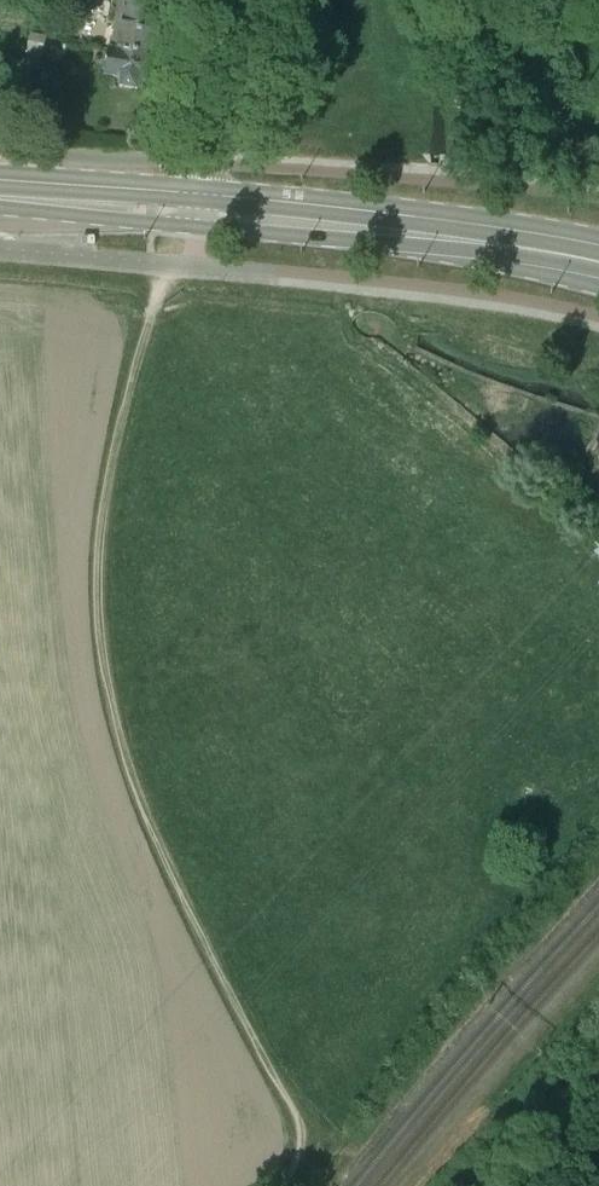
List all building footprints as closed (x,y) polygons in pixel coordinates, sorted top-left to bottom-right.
[(119,78),(120,87),(136,90),(140,81),(156,84),(160,57),(157,57),(165,5),(134,0),(119,0),(111,50),(107,49),(103,75),(119,78)]
